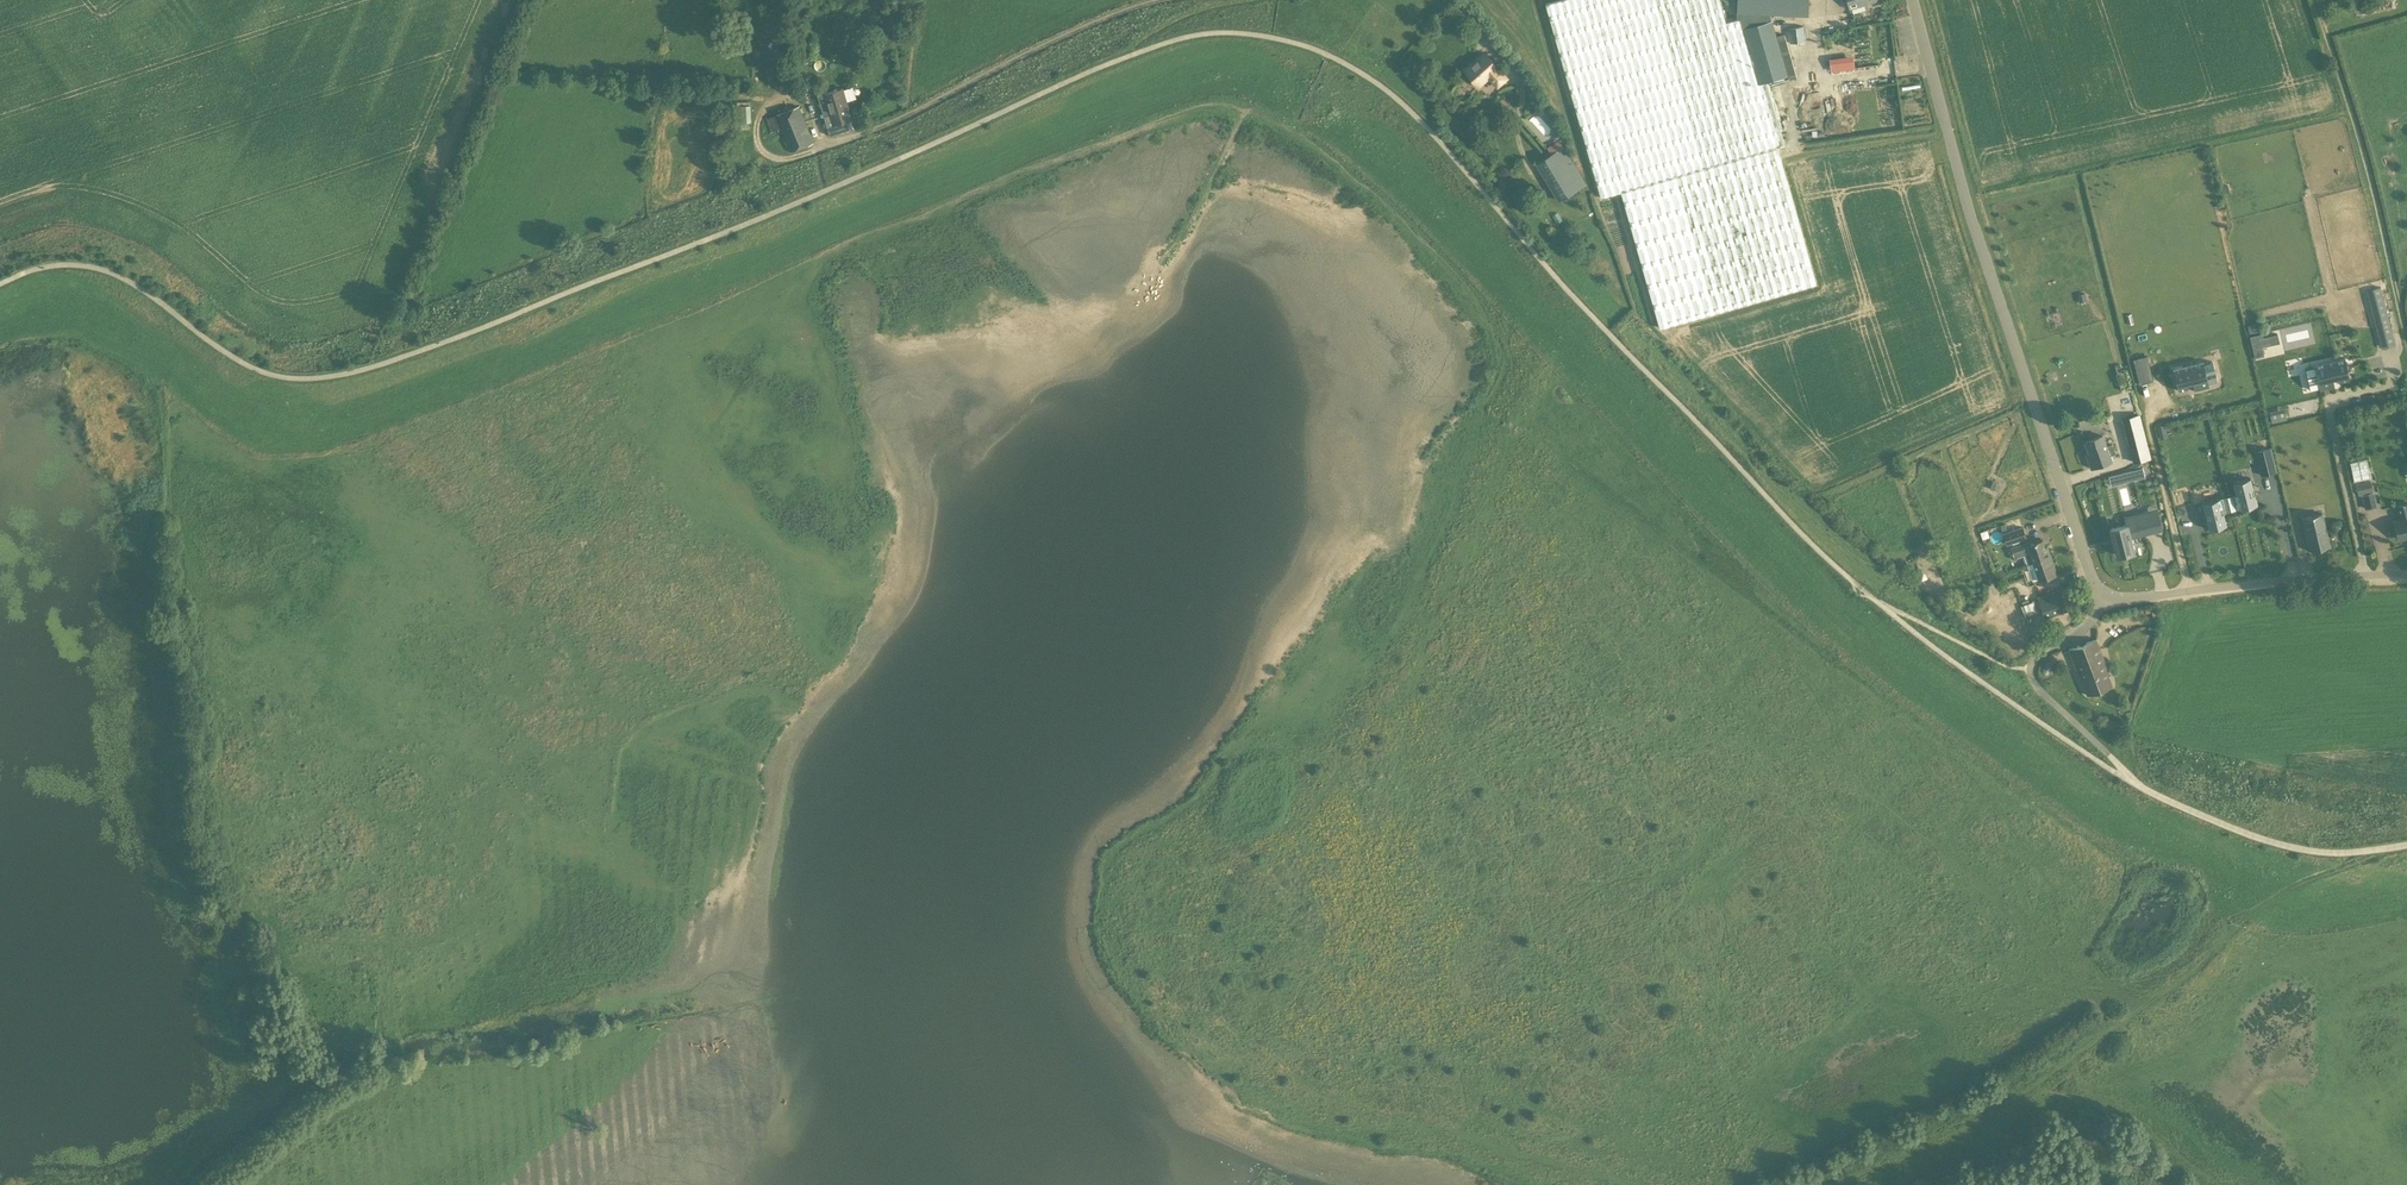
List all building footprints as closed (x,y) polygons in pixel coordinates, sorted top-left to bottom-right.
[(1788,74),(1772,19),(1771,19),(1770,13),(1737,12),(1737,18),(1725,21),(1719,0),(1558,0),(1545,4),(1601,197),(1621,191),(1660,327),(1818,282),(1779,146),(1786,144),(1768,80),(1788,74)] [(1736,12),(1737,12),(1770,13),(1809,15),(1809,0),(1737,0),(1736,12)] [(1877,0),(1847,0),(1849,8),(1877,0)] [(1788,28),(1790,42),(1805,41),(1803,26),(1788,28)] [(1787,33),(1781,34),(1789,72),(1795,71),(1787,33)] [(803,44),(802,55),(810,56),(811,45),(803,44)] [(1496,86),(1506,77),(1497,67),(1498,66),(1485,52),(1465,71),(1478,85),(1488,77),(1496,86)] [(1849,59),(1833,60),(1834,69),(1849,68),(1849,59)] [(824,92),(818,93),(825,116),(830,114),(839,112),(840,115),(841,115),(843,121),(851,118),(851,119),(852,118),(847,99),(856,96),(851,79),(834,84),(835,90),(824,93),(824,92)] [(750,105),(736,105),(737,122),(751,122),(750,105)] [(790,152),(814,142),(800,106),(766,118),(771,132),(781,129),(790,152)] [(823,123),(824,126),(827,125),(830,134),(854,127),(851,119),(851,118),(843,121),(841,115),(840,115),(839,112),(830,114),(825,116),(826,122),(823,123)] [(1558,201),(1586,183),(1563,145),(1535,163),(1558,201)] [(1557,223),(1562,220),(1558,212),(1553,215),(1557,223)] [(2372,289),(2382,329),(2377,330),(2379,337),(2392,334),(2380,287),(2372,289)] [(2257,323),(2248,326),(2249,333),(2259,330),(2257,323)] [(2263,333),(2258,334),(2249,336),(2254,357),(2263,355),(2261,347),(2279,343),(2277,333),(2263,336),(2263,333)] [(2304,370),(2309,391),(2319,389),(2319,392),(2334,389),(2332,380),(2338,379),(2339,383),(2349,380),(2344,358),(2333,361),(2334,363),(2304,370)] [(2182,366),(2172,368),(2178,390),(2187,388),(2186,384),(2192,382),(2194,391),(2209,387),(2208,384),(2217,382),(2212,361),(2182,368),(2182,366)] [(2269,411),(2271,422),(2288,418),(2285,407),(2269,411)] [(2121,418),(2127,443),(2146,439),(2139,413),(2121,418)] [(2164,425),(2157,426),(2160,437),(2167,436),(2164,425)] [(2091,468),(2112,460),(2102,434),(2084,441),(2090,457),(2088,458),(2091,468)] [(2270,448),(2255,452),(2261,475),(2276,471),(2270,448)] [(2354,481),(2371,477),(2367,457),(2349,461),(2354,481)] [(2129,472),(2131,480),(2145,476),(2143,468),(2129,472)] [(2357,485),(2359,495),(2374,491),(2372,481),(2357,485)] [(2229,501),(2233,517),(2259,510),(2252,484),(2235,488),(2238,499),(2229,501)] [(2226,518),(2233,517),(2229,501),(2205,507),(2211,534),(2229,530),(2226,518)] [(2406,537),(2406,504),(2396,506),(2399,520),(2395,521),(2398,539),(2406,537)] [(2310,551),(2330,546),(2322,512),(2302,516),(2310,551)] [(2110,528),(2117,554),(2133,551),(2129,535),(2151,530),(2147,513),(2125,519),(2126,524),(2110,528)] [(2006,545),(2027,538),(2023,526),(2002,533),(2006,545)] [(2014,558),(2024,555),(2027,564),(2050,556),(2047,546),(2044,547),(2042,539),(2028,544),(2027,542),(2011,547),(2014,558)] [(2027,565),(2034,562),(2040,579),(2056,574),(2050,556),(2027,564),(2027,565)] [(1921,580),(1916,568),(1909,571),(1914,583),(1921,580)] [(2044,619),(2067,611),(2061,588),(2037,596),(2044,619)] [(2025,616),(2039,611),(2035,598),(2020,603),(2025,616)] [(2088,695),(2112,685),(2106,669),(2108,669),(2096,638),(2069,648),(2080,679),(2081,679),(2088,695)] [(2048,674),(2053,663),(2047,660),(2042,671),(2048,674)] [(2114,730),(2116,724),(2108,721),(2106,727),(2114,730)]
